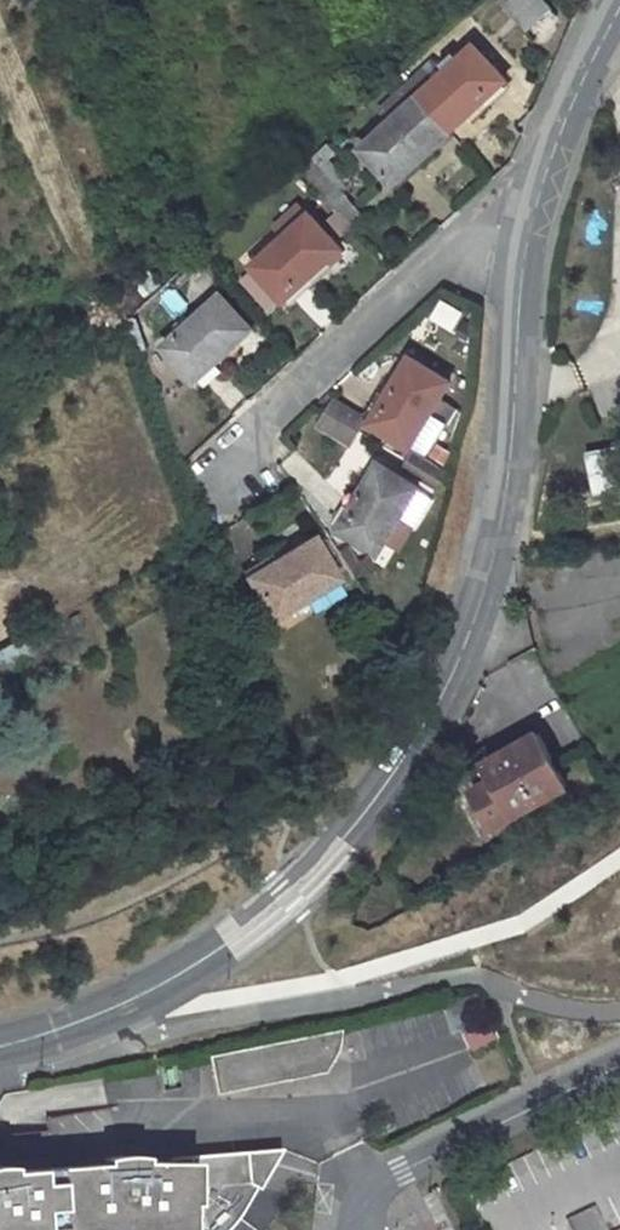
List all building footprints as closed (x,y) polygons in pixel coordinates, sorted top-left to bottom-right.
[(564,23),(546,0),(508,0),(506,1),(537,43),(564,23)] [(503,79),(476,47),(419,98),(449,132),(483,102),(480,99),(503,79)] [(419,98),(363,149),(391,180),(415,159),(416,162),(449,132),(419,98)] [(341,247),(311,214),(255,265),(284,295),(306,275),(308,278),(341,247)] [(253,327),(222,295),(166,344),(194,376),(217,355),(219,357),(253,327)] [(441,300),(431,320),(454,332),(464,312),(441,300)] [(412,445),(451,380),(410,357),(389,394),(392,396),(374,423),(412,445)] [(316,426),(349,446),(367,416),(334,396),(316,426)] [(619,492),(619,445),(589,451),(597,496),(619,492)] [(380,551),(419,487),(380,464),(358,501),(361,503),(344,530),(380,551)] [(271,618),(335,580),(312,540),(274,563),(276,566),(249,582),(271,618)] [(24,661),(14,642),(0,650),(0,674),(24,661)] [(538,731),(485,760),(494,776),(473,788),(493,825),(567,784),(538,731)] [(468,1052),(494,1041),(486,1025),(461,1036),(468,1052)] [(226,1229),(240,1213),(255,1190),(263,1175),(268,1162),(272,1154),(278,1153),(279,1150),(168,1159),(168,1163),(111,1164),(95,1166),(14,1171),(0,1173),(0,1229),(226,1229)]
